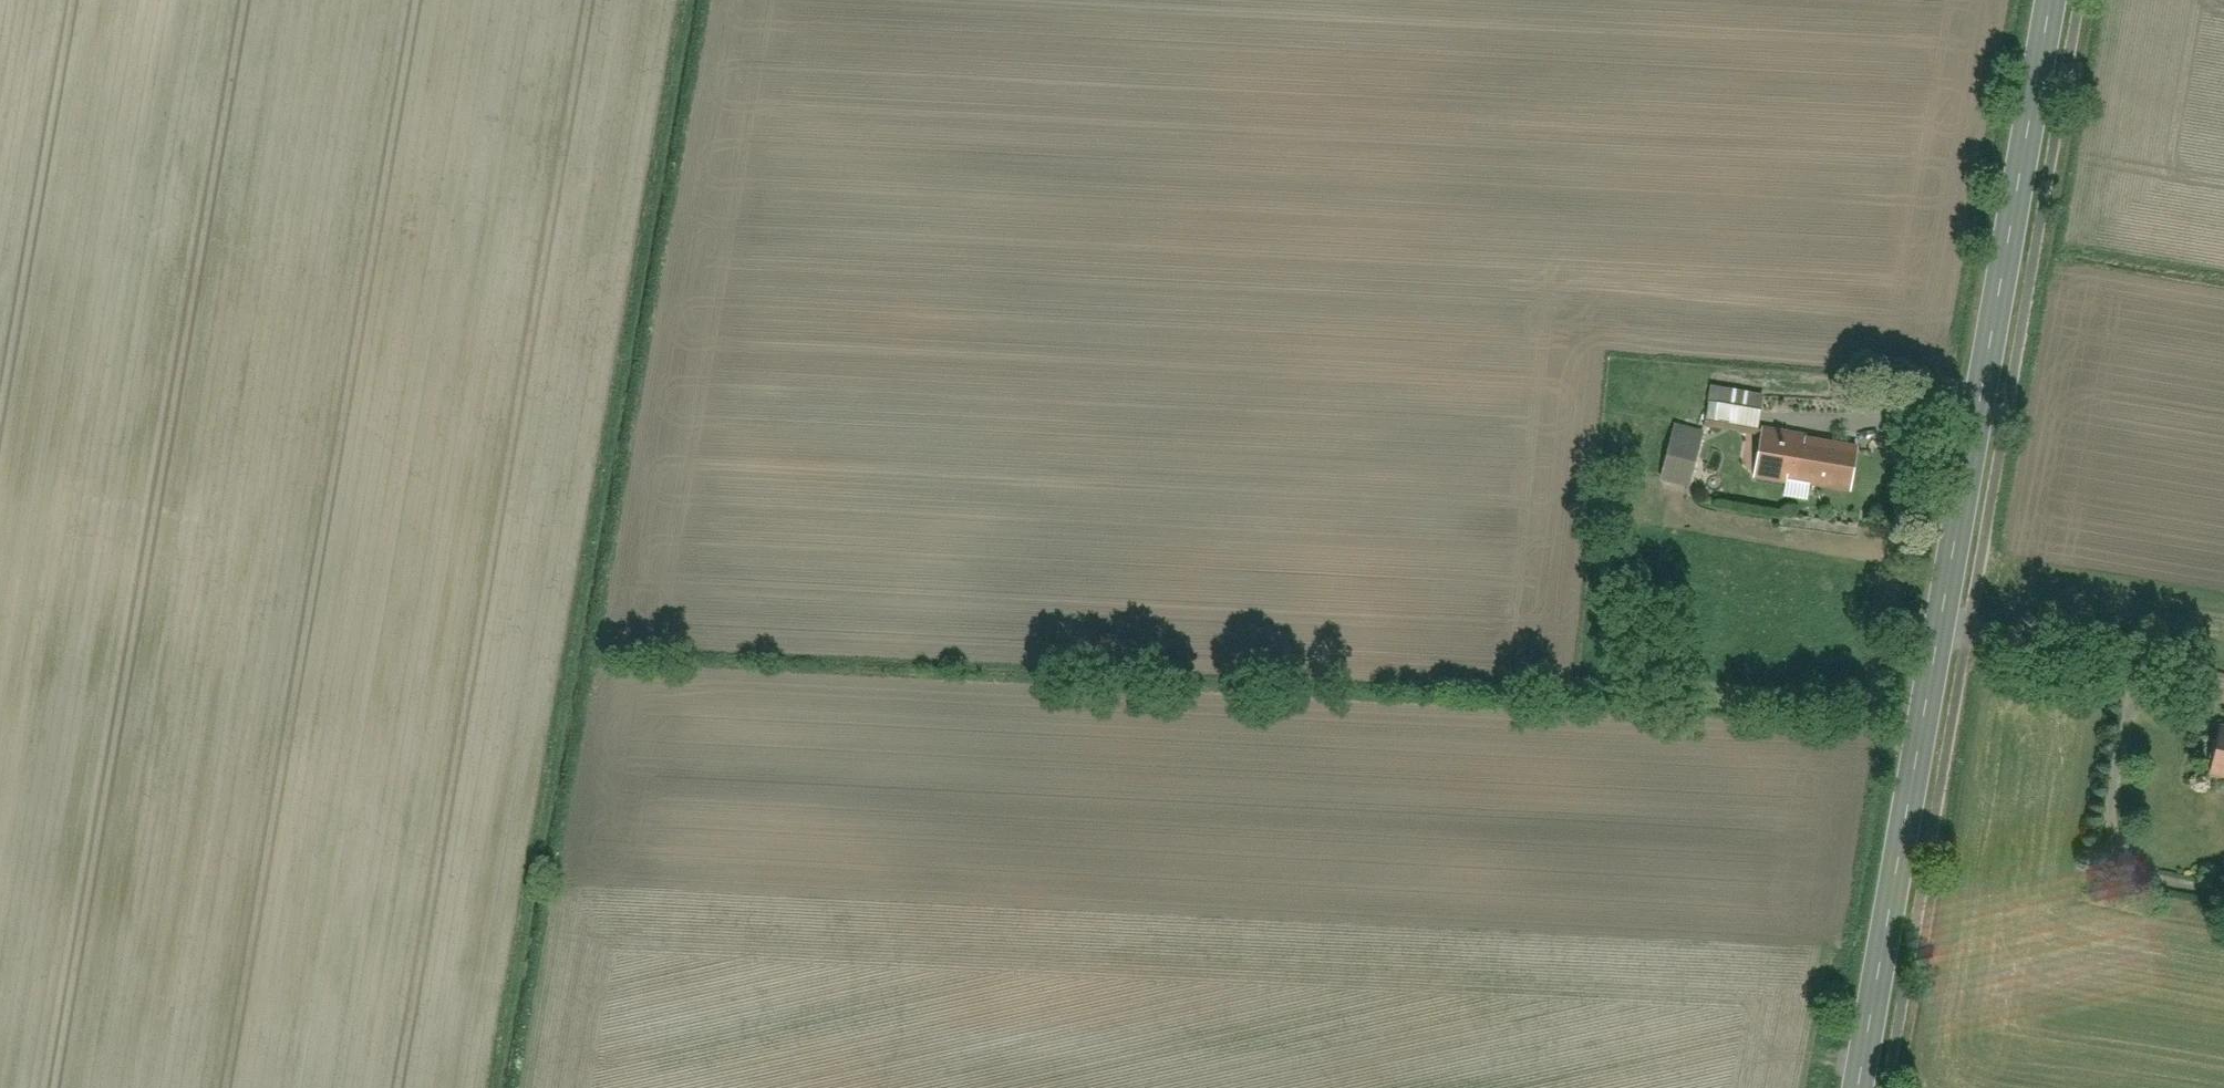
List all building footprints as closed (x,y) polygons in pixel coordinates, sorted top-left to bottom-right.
[(1717,385),(1710,426),(1761,435),(1768,394),(1717,385)] [(1673,426),(1662,479),(1693,485),(1704,432),(1673,426)] [(1765,432),(1757,478),(1862,496),(1870,449),(1765,432)] [(2208,778),(2223,781),(2223,733),(2217,732),(2208,778)]
